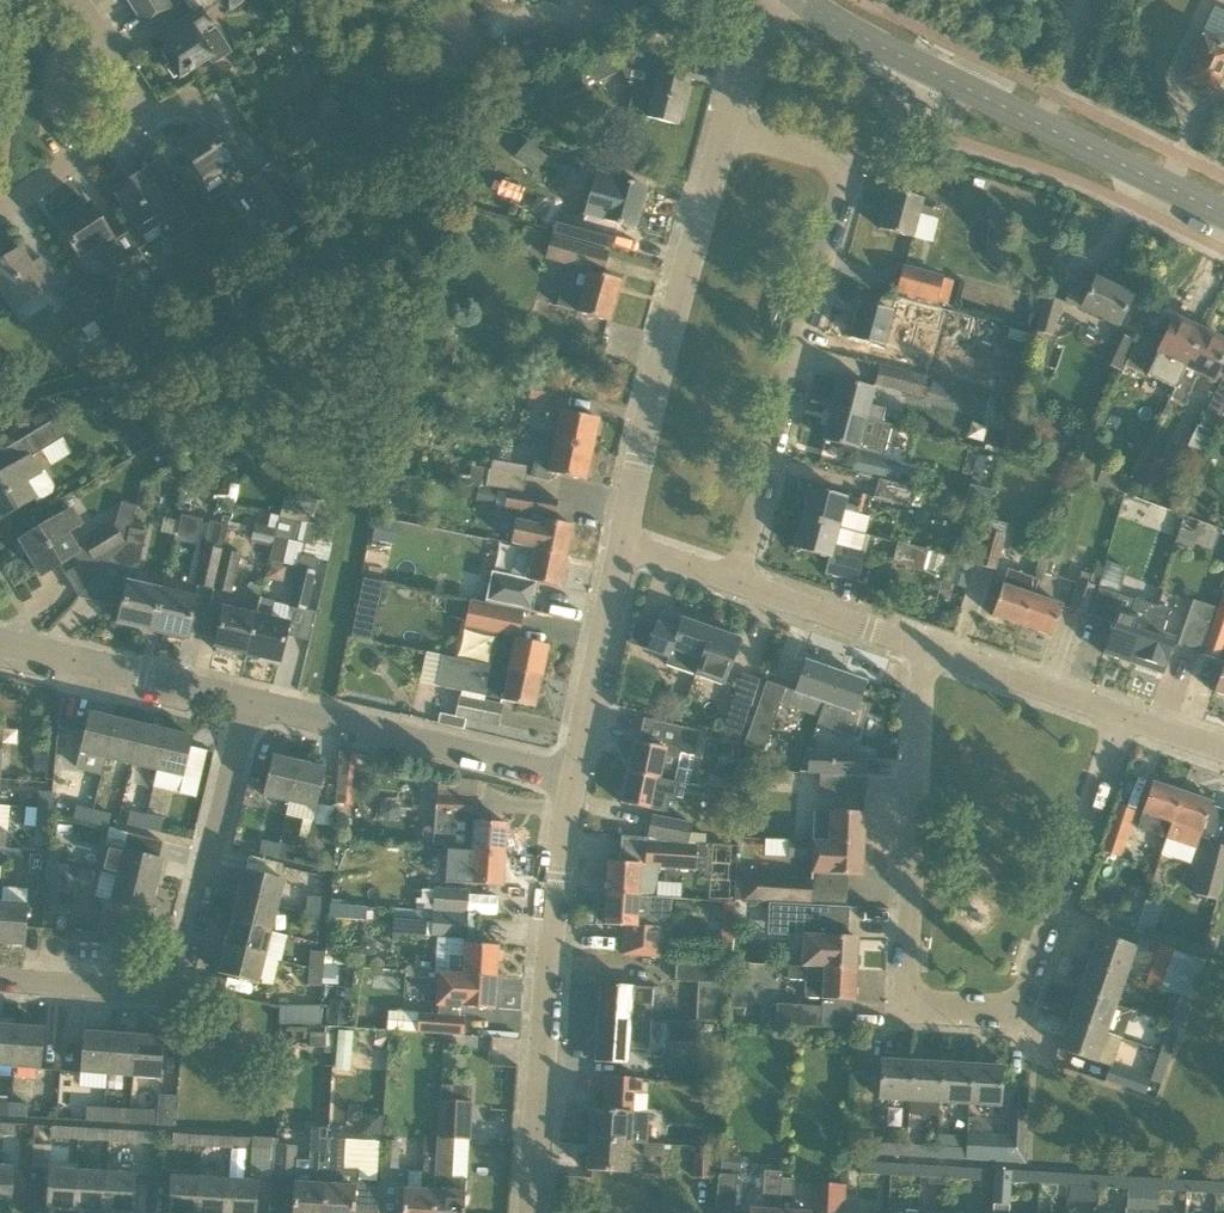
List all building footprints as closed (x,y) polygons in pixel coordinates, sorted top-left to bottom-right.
[(168,0),(125,0),(143,28),(174,9),(168,0)] [(229,11),(246,0),(222,0),(229,11)] [(423,9),(435,0),(417,0),(423,9)] [(1213,7),(1199,37),(1202,38),(1191,62),(1193,63),(1185,80),(1202,88),(1202,86),(1213,92),(1223,71),(1223,12),(1213,7)] [(180,21),(160,34),(168,46),(160,51),(178,79),(212,57),(215,62),(232,51),(216,27),(208,31),(206,27),(211,24),(201,9),(180,21)] [(624,45),(587,63),(588,65),(597,82),(621,70),(630,65),(646,69),(650,51),(624,45)] [(688,80),(652,70),(648,86),(634,82),(626,112),(676,125),(688,80)] [(229,189),(241,182),(242,181),(221,147),(208,127),(179,145),(193,166),(182,173),(193,190),(219,173),(229,189)] [(944,166),(949,155),(932,147),(927,158),(944,166)] [(258,171),(242,181),(241,182),(277,238),(294,227),(258,171)] [(182,211),(162,181),(149,189),(138,172),(127,180),(129,183),(114,193),(127,213),(137,229),(146,244),(160,236),(159,226),(182,211)] [(584,215),(610,222),(633,228),(645,187),(621,181),(595,174),(584,215)] [(935,204),(891,190),(878,229),(912,240),(920,214),(930,218),(935,204)] [(94,247),(102,261),(113,278),(143,259),(130,240),(117,220),(105,228),(89,204),(57,225),(70,245),(78,258),(94,247)] [(614,228),(557,212),(552,233),(609,248),(614,228)] [(601,275),(607,253),(550,237),(544,259),(567,266),(556,305),(577,311),(577,313),(607,321),(619,280),(601,275)] [(51,281),(38,261),(30,266),(19,250),(0,262),(0,290),(13,311),(33,298),(54,285),(51,281)] [(953,281),(903,267),(897,290),(947,303),(953,281)] [(1121,318),(1131,296),(1095,278),(1088,293),(1069,288),(1066,299),(1066,303),(1081,307),(1081,308),(1117,325),(1121,318)] [(96,320),(75,288),(59,298),(80,330),(96,320)] [(1035,331),(1051,335),(1061,301),(1045,296),(1035,331)] [(893,311),(859,301),(849,339),(883,348),(888,328),(907,333),(911,316),(893,311)] [(926,337),(921,355),(912,353),(889,347),(884,366),(926,378),(926,377),(941,381),(941,380),(960,385),(962,377),(943,372),(948,352),(955,354),(965,317),(953,314),(950,327),(945,326),(949,310),(925,303),(924,305),(919,304),(915,317),(934,322),(932,330),(928,329),(926,337)] [(475,305),(471,321),(495,327),(499,311),(475,305)] [(1156,354),(1146,375),(1173,389),(1175,385),(1202,331),(1174,317),(1164,339),(1156,354)] [(1216,371),(1219,366),(1223,356),(1223,341),(1202,331),(1175,385),(1169,397),(1182,403),(1196,373),(1218,384),(1198,426),(1213,433),(1222,413),(1223,409),(1223,375),(1216,371)] [(1124,366),(1139,373),(1154,341),(1139,334),(1130,352),(1131,352),(1124,366)] [(921,396),(926,378),(879,365),(874,383),(921,396)] [(830,410),(877,422),(881,423),(884,408),(869,405),(873,388),(838,379),(830,410)] [(532,383),(529,398),(548,402),(551,386),(532,383)] [(62,439),(60,436),(70,429),(55,403),(30,419),(37,430),(23,438),(33,456),(62,439)] [(555,442),(590,450),(597,419),(561,411),(561,412),(546,408),(543,421),(558,425),(555,442)] [(16,410),(15,425),(29,425),(30,411),(16,410)] [(830,410),(822,440),(858,449),(859,444),(871,447),(877,422),(830,410)] [(555,442),(551,458),(535,454),(530,477),(548,480),(549,473),(584,481),(590,450),(555,442)] [(910,487),(915,469),(856,454),(852,468),(879,475),(878,478),(910,487)] [(34,499),(24,482),(39,473),(29,457),(0,474),(0,519),(34,499)] [(522,492),(526,475),(524,474),(526,466),(491,461),(490,469),(471,465),(468,484),(522,492)] [(924,490),(910,487),(878,478),(873,498),(910,508),(911,505),(920,508),(924,490)] [(801,518),(837,527),(837,528),(864,535),(868,517),(857,514),(860,501),(845,497),(809,488),(801,518)] [(517,546),(566,556),(572,526),(549,521),(550,516),(554,516),(557,499),(533,496),(507,491),(504,508),(520,511),(518,520),(515,519),(511,543),(517,544),(517,546)] [(1119,510),(1143,518),(1148,501),(1123,494),(1119,510)] [(281,509),(279,516),(323,527),(325,520),(313,517),(317,500),(294,495),(290,512),(281,509)] [(41,575),(61,563),(77,553),(65,534),(80,525),(71,510),(20,540),(41,575)] [(178,513),(173,532),(194,538),(199,518),(178,513)] [(801,518),(794,549),(828,557),(824,574),(857,582),(863,559),(864,553),(868,537),(864,535),(837,528),(837,527),(801,518)] [(1006,523),(988,518),(977,565),(995,569),(1006,523)] [(213,589),(222,549),(226,531),(227,532),(227,530),(209,526),(205,546),(203,546),(194,585),(213,589)] [(122,543),(112,527),(84,544),(93,560),(122,543)] [(125,544),(106,562),(106,563),(133,569),(137,569),(145,533),(143,532),(129,529),(125,544)] [(1186,547),(1191,534),(1178,530),(1174,543),(1186,547)] [(1036,566),(1032,578),(1032,579),(1037,580),(1041,582),(1044,574),(1053,578),(1066,539),(1051,534),(1046,549),(1052,551),(1046,569),(1036,566)] [(922,571),(928,549),(897,541),(891,563),(922,571)] [(311,546),(307,561),(299,559),(297,568),(288,606),(306,610),(315,572),(321,549),(311,546)] [(559,587),(566,556),(517,546),(510,575),(510,576),(527,580),(536,582),(537,583),(559,587)] [(1036,566),(1046,569),(1052,551),(1046,549),(1042,547),(1036,566)] [(213,589),(231,593),(240,553),(222,549),(213,589)] [(949,579),(965,585),(972,564),(956,559),(949,579)] [(1086,615),(1107,623),(1126,567),(1105,561),(1100,577),(1086,615)] [(1021,626),(1032,595),(1035,585),(1037,580),(1032,579),(1032,578),(1007,569),(1002,585),(991,616),(1021,626)] [(490,570),(484,601),(523,610),(531,611),(537,583),(536,582),(527,580),(510,577),(510,576),(510,575),(490,570)] [(1100,577),(1081,571),(1067,608),(1086,615),(1100,577)] [(363,579),(357,608),(378,613),(384,584),(363,579)] [(147,630),(157,589),(130,583),(127,582),(121,607),(117,623),(147,630)] [(246,654),(260,599),(262,587),(247,584),(245,595),(241,613),(223,609),(214,646),(217,647),(216,653),(231,657),(233,650),(246,654)] [(147,630),(185,639),(191,616),(195,598),(157,589),(147,630)] [(1223,644),(1223,589),(1201,654),(1218,660),(1223,644)] [(1021,626),(1051,636),(1061,605),(1032,595),(1021,626)] [(1110,631),(1102,654),(1132,664),(1142,634),(1138,632),(1147,604),(1148,602),(1139,599),(1134,597),(1128,616),(1116,613),(1113,623),(1110,631)] [(496,635),(490,665),(540,677),(547,646),(523,641),(517,639),(523,610),(484,601),(470,598),(463,629),(496,635)] [(273,602),(260,599),(246,654),(278,661),(287,624),(269,620),(273,602)] [(1142,634),(1132,664),(1162,675),(1170,652),(1172,643),(1175,636),(1161,631),(1169,609),(1157,605),(1153,603),(1148,602),(1147,604),(1138,632),(1142,634)] [(694,675),(710,628),(681,618),(680,621),(658,613),(646,650),(667,657),(665,664),(694,675)] [(1208,622),(1187,615),(1177,646),(1197,653),(1208,622)] [(694,675),(724,685),(729,670),(740,639),(710,628),(694,675)] [(502,701),(534,707),(540,677),(490,665),(443,655),(435,686),(502,701)] [(1223,661),(1221,670),(1213,692),(1223,696),(1223,660),(1223,661)] [(819,718),(835,672),(806,661),(798,684),(795,691),(765,681),(744,744),(763,751),(779,703),(819,718)] [(819,718),(817,723),(856,736),(867,706),(858,703),(858,701),(865,682),(835,672),(819,718)] [(722,731),(740,735),(758,679),(741,673),(722,731)] [(501,705),(460,696),(456,715),(455,717),(439,714),(437,722),(437,723),(438,723),(463,728),(465,719),(497,726),(501,705)] [(105,759),(114,719),(88,713),(82,736),(79,751),(78,751),(74,766),(102,773),(105,759)] [(698,730),(642,718),(637,742),(633,742),(626,772),(659,779),(674,783),(674,781),(679,753),(694,755),(698,730)] [(105,759),(131,765),(140,725),(114,719),(105,759)] [(156,771),(165,731),(140,725),(131,765),(156,771)] [(156,771),(159,771),(183,777),(192,737),(165,731),(156,771)] [(347,822),(355,753),(339,750),(332,838),(340,839),(340,841),(352,843),(354,823),(347,822)] [(834,751),(833,775),(866,776),(867,753),(834,751)] [(46,773),(48,755),(33,754),(32,772),(46,773)] [(288,802),(298,762),(271,756),(262,796),(288,802)] [(288,802),(315,809),(324,769),(298,762),(288,802)] [(623,788),(620,803),(632,806),(643,808),(646,809),(648,809),(652,810),(663,813),(666,799),(672,800),(675,783),(659,780),(659,779),(626,772),(623,788)] [(865,778),(823,774),(820,774),(820,793),(864,795),(865,778)] [(1165,838),(1182,792),(1152,782),(1141,813),(1136,828),(1165,838)] [(37,790),(36,808),(50,810),(52,791),(37,790)] [(1164,839),(1195,849),(1199,838),(1214,842),(1223,814),(1223,811),(1210,806),(1211,802),(1182,792),(1165,838),(1164,839)] [(89,823),(93,810),(95,800),(84,794),(77,807),(76,806),(73,819),(89,823)] [(146,814),(150,797),(133,794),(129,810),(126,824),(143,828),(146,814)] [(461,852),(471,853),(504,855),(506,824),(475,822),(476,797),(436,795),(435,815),(444,815),(443,846),(442,846),(441,855),(460,857),(461,852)] [(0,805),(0,848),(5,848),(9,806),(0,805)] [(1101,850),(1119,856),(1134,811),(1116,805),(1101,850)] [(49,826),(50,810),(36,808),(34,825),(49,826)] [(89,823),(107,827),(110,814),(93,810),(89,823)] [(788,841),(862,844),(863,813),(830,811),(814,811),(813,839),(788,839),(788,841)] [(143,828),(160,832),(163,818),(146,814),(143,828)] [(692,824),(651,815),(646,836),(687,845),(692,824)] [(116,876),(156,886),(162,860),(158,859),(162,842),(138,836),(126,834),(123,850),(122,851),(104,846),(98,871),(116,876)] [(275,858),(278,844),(262,840),(258,854),(275,858)] [(788,841),(787,858),(811,859),(810,873),(827,874),(860,876),(862,844),(788,841)] [(605,893),(652,897),(655,897),(658,868),(694,870),(695,868),(706,869),(707,848),(697,847),(697,846),(646,842),(645,865),(607,862),(605,893)] [(59,862),(60,862),(61,844),(47,843),(45,862),(59,864),(59,862)] [(295,848),(278,844),(275,858),(292,862),(295,848)] [(1214,900),(1223,862),(1223,848),(1208,844),(1196,895),(1214,900)] [(5,848),(3,862),(21,863),(22,849),(5,848)] [(501,886),(504,855),(471,853),(469,884),(501,886)] [(60,862),(59,862),(59,864),(45,862),(44,879),(59,880),(60,862)] [(276,906),(277,904),(283,880),(250,872),(243,870),(237,896),(276,906)] [(733,900),(754,900),(754,899),(810,901),(811,878),(744,875),(744,876),(734,876),(733,900)] [(129,935),(135,908),(149,912),(156,886),(116,876),(110,901),(104,899),(97,928),(129,935)] [(434,888),(432,911),(466,913),(469,890),(434,888)] [(645,956),(662,957),(664,927),(651,926),(652,897),(605,893),(597,892),(597,893),(598,893),(597,910),(604,911),(603,923),(603,925),(623,926),(621,954),(645,956)] [(320,915),(321,896),(305,895),(304,913),(320,915)] [(276,906),(237,896),(230,922),(270,932),(276,906)] [(719,959),(730,959),(731,943),(733,909),(733,902),(723,901),(719,959)] [(1152,930),(1156,905),(1141,902),(1137,928),(1152,930)] [(24,945),(26,921),(27,905),(0,903),(0,943),(24,945)] [(329,904),(328,918),(364,920),(365,906),(329,904)] [(794,904),(792,935),(807,936),(847,938),(848,907),(809,905),(794,904)] [(466,913),(432,911),(393,908),(392,933),(436,936),(434,969),(433,978),(439,979),(452,980),(452,975),(495,978),(497,946),(464,944),(466,913)] [(320,915),(304,913),(303,931),(319,932),(320,915)] [(230,922),(224,947),(264,957),(270,932),(230,922)] [(1088,964),(1124,977),(1134,948),(1120,943),(1098,935),(1088,964)] [(807,936),(806,966),(856,970),(856,969),(859,966),(860,956),(857,954),(857,938),(847,938),(807,936)] [(1174,946),(1160,988),(1179,994),(1178,995),(1190,999),(1205,956),(1174,946)] [(224,947),(217,974),(272,987),(279,961),(264,957),(224,947)] [(309,950),(308,968),(323,969),(324,951),(309,950)] [(745,1008),(747,962),(732,961),(730,1007),(745,1008)] [(721,983),(722,964),(675,962),(674,980),(697,982),(695,1020),(724,1021),(726,983),(721,983)] [(1124,977),(1088,964),(1078,992),(1115,1005),(1124,977)] [(806,966),(788,965),(787,979),(805,980),(804,997),(821,998),(821,1000),(854,1001),(856,970),(806,966)] [(323,969),(308,968),(307,986),(322,986),(323,969)] [(462,1007),(469,1007),(493,1009),(495,978),(452,975),(452,980),(439,979),(436,1014),(418,1013),(416,1033),(462,1036),(464,1016),(462,1016),(462,1007)] [(649,1019),(651,988),(623,986),(599,984),(597,1016),(649,1019)] [(1115,1005),(1078,992),(1068,1020),(1105,1033),(1115,1005)] [(1190,999),(1178,995),(1169,1023),(1180,1027),(1190,999)] [(326,1000),(327,1019),(348,1018),(347,999),(326,1000)] [(320,1021),(320,1004),(272,1003),(272,1020),(320,1021)] [(821,1006),(777,1004),(775,1024),(820,1027),(821,1006)] [(597,1016),(594,1062),(627,1064),(628,1049),(647,1050),(649,1019),(597,1016)] [(1068,1020),(1058,1049),(1095,1061),(1105,1033),(1068,1020)] [(1180,1027),(1169,1023),(1159,1051),(1170,1055),(1174,1045),(1180,1027)] [(16,1026),(0,1025),(0,1066),(13,1067),(16,1026)] [(43,1029),(16,1026),(13,1067),(40,1070),(42,1039),(43,1029)] [(1180,1027),(1174,1045),(1179,1046),(1185,1029),(1180,1027)] [(334,1031),(333,1061),(354,1062),(355,1032),(334,1031)] [(106,1075),(110,1034),(83,1032),(79,1073),(106,1075)] [(132,1077),(136,1036),(110,1034),(106,1075),(132,1077)] [(132,1077),(160,1079),(163,1038),(136,1036),(132,1077)] [(1170,1055),(1159,1051),(1150,1079),(1150,1080),(1160,1084),(1170,1055)] [(912,1062),(881,1060),(880,1084),(879,1099),(910,1101),(912,1062)] [(910,1101),(939,1103),(941,1064),(912,1062),(910,1101)] [(969,1104),(971,1065),(941,1064),(939,1103),(969,1104)] [(348,1124),(350,1065),(329,1065),(327,1124),(348,1124)] [(969,1104),(999,1106),(1000,1091),(1001,1067),(971,1065),(969,1104)] [(1150,1080),(1150,1079),(1109,1066),(1104,1081),(1145,1095),(1150,1080)] [(591,1109),(588,1139),(629,1142),(644,1143),(645,1131),(646,1113),(640,1112),(641,1094),(642,1079),(628,1078),(605,1076),(602,1110),(591,1109)] [(440,1086),(439,1101),(456,1101),(456,1086),(440,1086)] [(436,1136),(432,1212),(463,1212),(464,1193),(463,1193),(464,1178),(446,1177),(448,1157),(445,1157),(446,1139),(468,1140),(470,1102),(456,1101),(439,1101),(438,1136),(436,1136)] [(10,1116),(11,1102),(0,1102),(0,1116),(10,1116)] [(28,1103),(11,1102),(10,1116),(27,1117),(28,1103)] [(105,1108),(86,1107),(85,1121),(104,1122),(105,1108)] [(105,1108),(104,1122),(128,1123),(130,1110),(105,1108)] [(965,1148),(966,1148),(966,1160),(1023,1162),(1026,1110),(1007,1109),(1006,1135),(966,1132),(965,1148)] [(130,1110),(128,1123),(156,1125),(157,1111),(130,1110)] [(14,1136),(15,1124),(0,1123),(0,1135),(14,1136)] [(50,1137),(79,1139),(79,1128),(51,1126),(50,1137)] [(79,1139),(107,1140),(108,1129),(79,1128),(79,1139)] [(154,1132),(108,1129),(107,1140),(154,1143),(154,1132)] [(172,1145),(201,1146),(201,1135),(173,1133),(172,1145)] [(229,1148),(230,1136),(201,1135),(201,1146),(229,1148)] [(423,1135),(422,1157),(424,1157),(422,1191),(403,1190),(401,1207),(401,1212),(432,1212),(436,1136),(423,1135)] [(229,1148),(258,1150),(259,1138),(230,1136),(229,1148)] [(292,1210),(291,1212),(322,1212),(327,1138),(313,1138),(312,1160),(296,1159),(296,1146),(275,1145),(274,1173),(294,1174),(293,1184),(292,1210)] [(327,1138),(322,1212),(353,1212),(354,1204),(355,1181),(377,1181),(378,1141),(345,1140),(327,1138)] [(588,1139),(586,1170),(627,1173),(629,1142),(588,1139)] [(907,1144),(876,1142),(876,1155),(907,1156),(907,1144)] [(644,1143),(643,1155),(673,1157),(673,1145),(671,1145),(644,1143)] [(936,1158),(937,1146),(907,1144),(907,1156),(936,1158)] [(936,1158),(966,1160),(966,1148),(965,1148),(937,1146),(936,1158)] [(710,1152),(694,1152),(693,1177),(709,1178),(710,1152)] [(890,1175),(890,1164),(861,1162),(860,1173),(890,1175)] [(919,1177),(920,1165),(890,1164),(890,1175),(919,1177)] [(920,1165),(919,1177),(949,1178),(949,1167),(920,1165)] [(10,1208),(12,1184),(13,1167),(0,1166),(0,1207),(10,1208)] [(949,1167),(949,1178),(979,1180),(980,1169),(949,1167)] [(45,1210),(75,1211),(77,1171),(47,1169),(45,1210)] [(781,1178),(781,1171),(762,1170),(761,1203),(765,1203),(765,1211),(748,1210),(748,1212),(779,1212),(780,1197),(781,1178)] [(1008,1204),(1010,1181),(1010,1171),(994,1170),(992,1203),(1008,1204)] [(1010,1170),(1010,1171),(1010,1181),(1038,1183),(1039,1172),(1010,1170)] [(105,1172),(77,1171),(75,1211),(103,1212),(105,1172)] [(135,1174),(105,1172),(103,1212),(133,1212),(135,1174)] [(1068,1185),(1068,1173),(1039,1172),(1038,1183),(1068,1185)] [(1068,1185),(1067,1195),(1080,1196),(1095,1197),(1096,1187),(1097,1187),(1098,1175),(1068,1173),(1068,1185)] [(734,1210),(736,1175),(717,1174),(715,1209),(734,1210)] [(1127,1189),(1127,1177),(1098,1175),(1097,1187),(1127,1189)] [(169,1176),(167,1212),(197,1212),(199,1178),(169,1176)] [(1127,1189),(1125,1212),(1140,1212),(1140,1209),(1142,1178),(1127,1177),(1127,1189)] [(227,1180),(199,1178),(197,1212),(225,1212),(227,1180)] [(791,1212),(793,1179),(781,1178),(780,1197),(779,1212),(804,1212),(791,1212)] [(1157,1190),(1186,1192),(1187,1180),(1158,1179),(1157,1190)] [(257,1181),(227,1180),(225,1212),(255,1212),(257,1181)] [(1216,1194),(1216,1182),(1187,1180),(1186,1192),(1216,1194)] [(1216,1194),(1223,1194),(1223,1182),(1216,1182),(1216,1194)] [(844,1185),(817,1183),(815,1212),(842,1212),(844,1185)]
